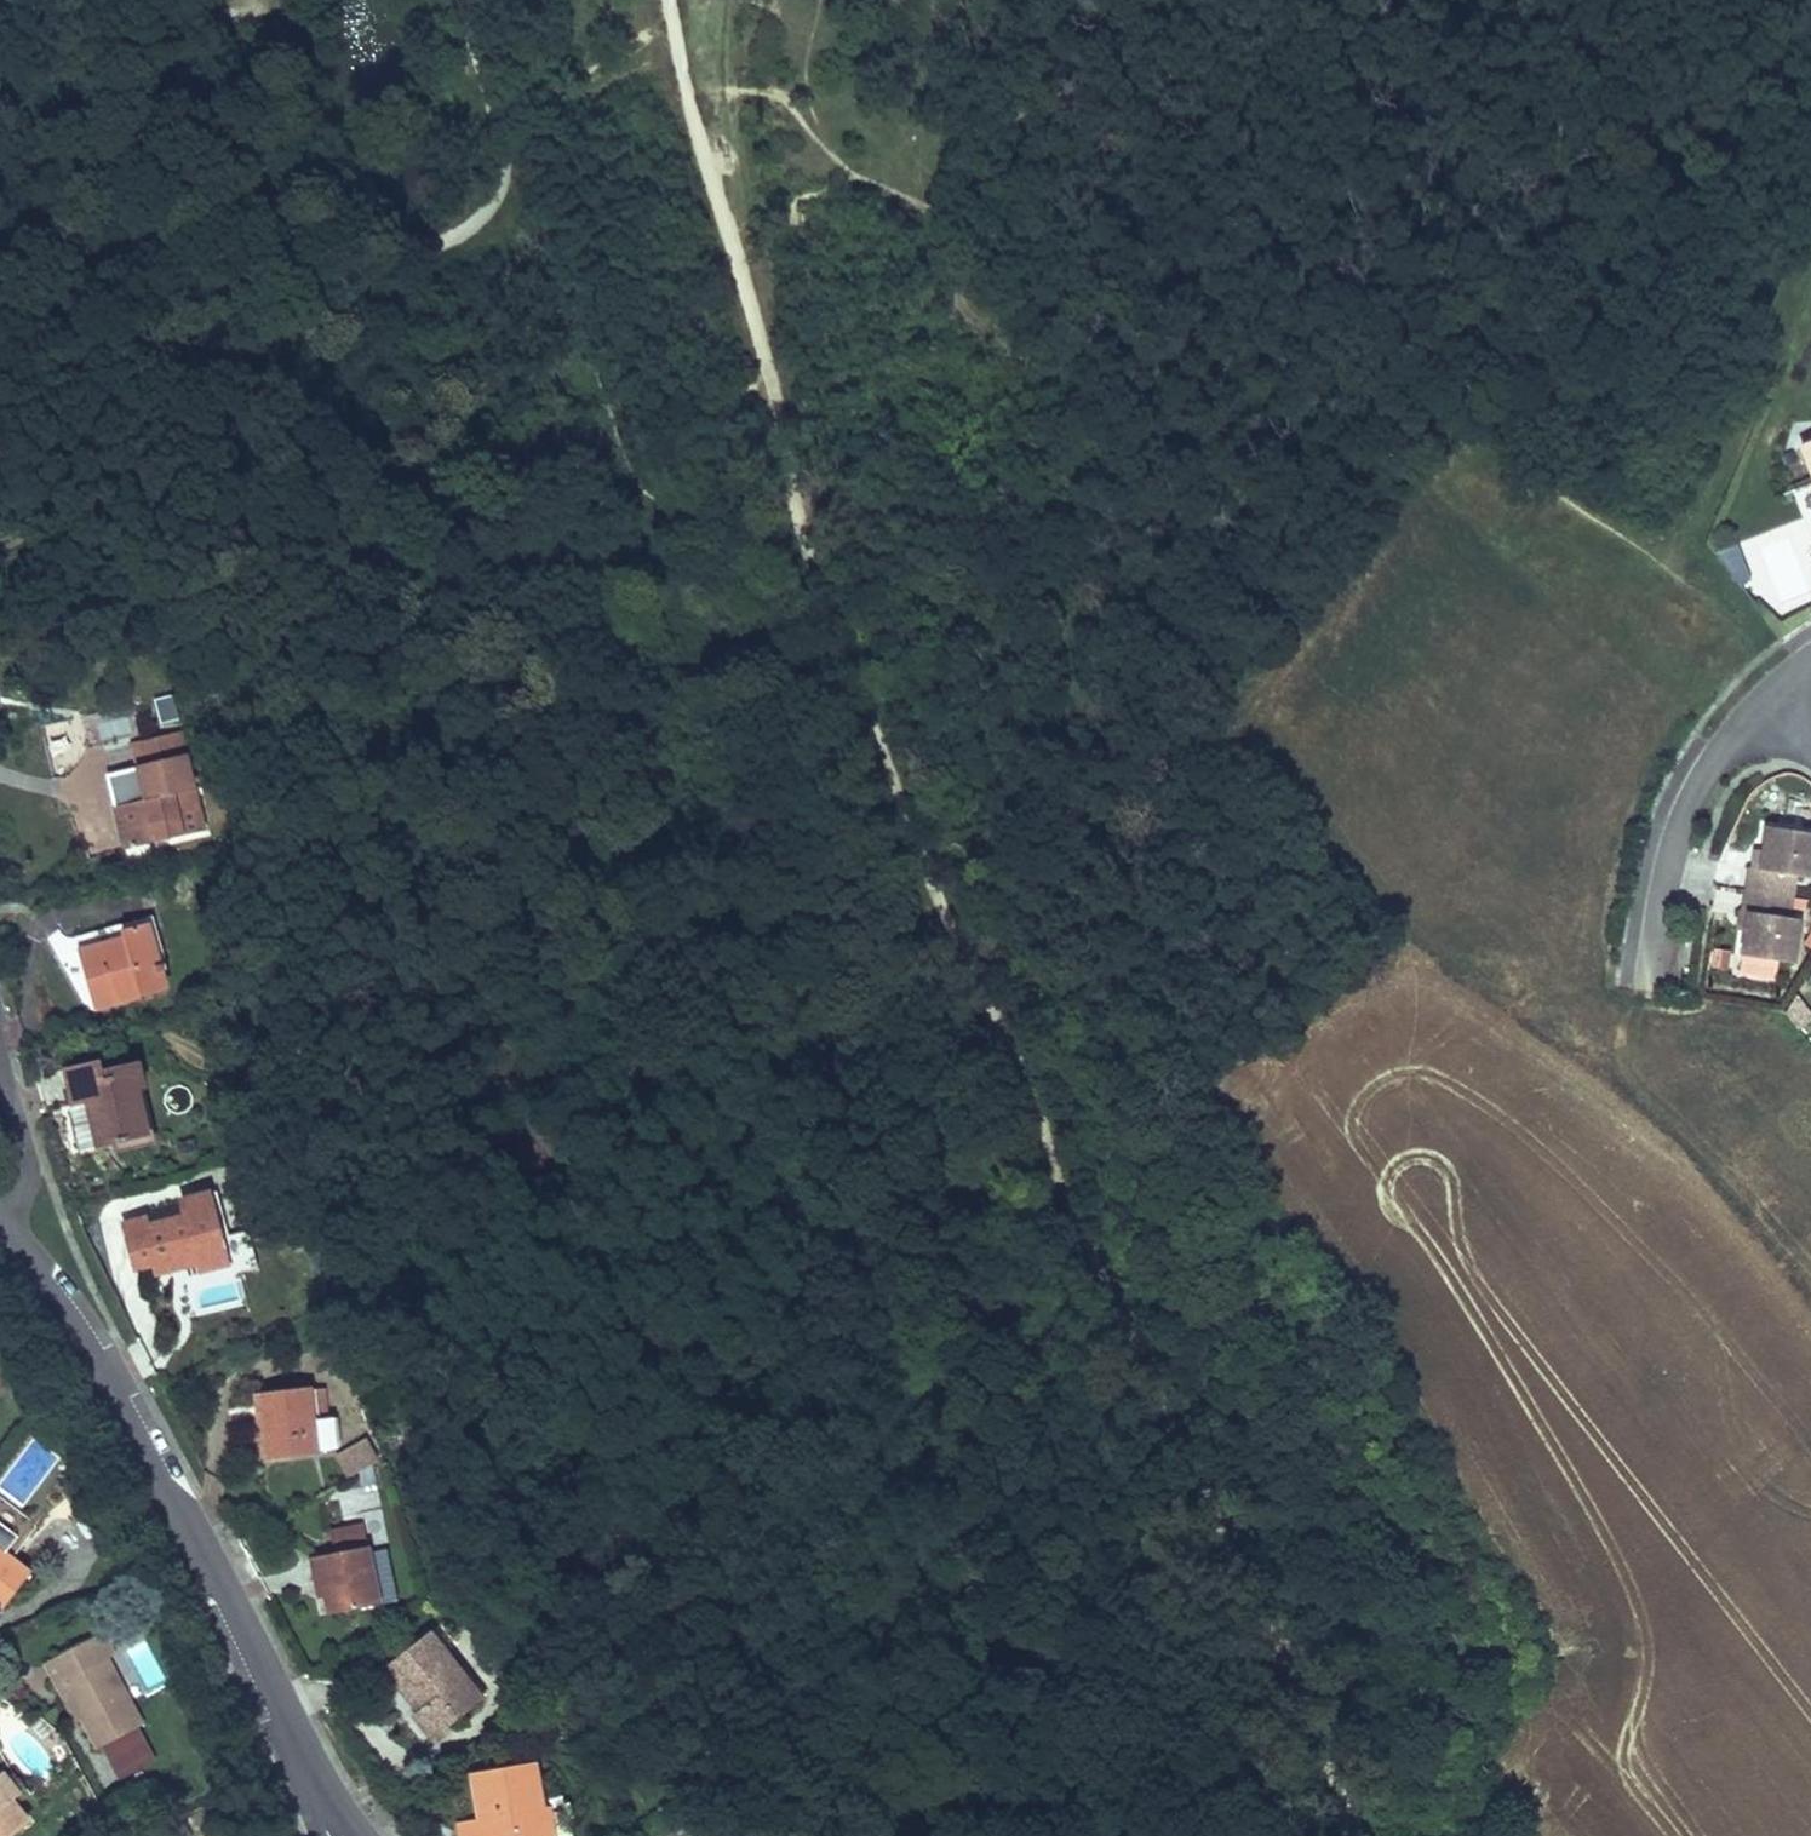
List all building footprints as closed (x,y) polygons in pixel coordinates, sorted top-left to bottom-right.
[(1803,448),(1810,469),(1810,444),(1803,448)] [(119,858),(207,837),(188,759),(184,760),(179,736),(132,747),(138,772),(108,779),(116,812),(108,814),(119,858)] [(1767,825),(1763,851),(1760,868),(1753,867),(1750,867),(1747,889),(1791,896),(1794,875),(1810,878),(1810,832),(1767,825)] [(1763,851),(1755,850),(1753,867),(1760,868),(1763,851)] [(1794,963),(1800,919),(1788,917),(1791,896),(1747,889),(1743,911),(1749,912),(1746,929),(1742,955),(1779,961),(1794,963)] [(1738,928),(1746,929),(1749,912),(1743,911),(1741,911),(1738,928)] [(168,984),(152,919),(123,926),(121,935),(77,946),(91,1002),(168,984)] [(1779,961),(1742,955),(1739,972),(1777,978),(1779,961)] [(1799,996),(1788,1018),(1798,1031),(1810,1021),(1810,1012),(1799,996)] [(151,1127),(134,1060),(110,1066),(106,1049),(64,1060),(74,1097),(89,1093),(101,1140),(151,1127)] [(146,1276),(234,1252),(217,1184),(187,1192),(192,1210),(154,1220),(151,1209),(129,1215),(146,1276)] [(327,1439),(318,1375),(266,1383),(274,1447),(327,1439)] [(336,1453),(345,1478),(378,1466),(369,1441),(336,1453)] [(320,1542),(327,1603),(382,1596),(375,1536),(320,1542)] [(16,1610),(44,1573),(0,1539),(0,1598),(16,1610)] [(485,1693),(436,1622),(390,1655),(419,1697),(416,1699),(435,1728),(485,1693)] [(154,1716),(117,1654),(119,1648),(108,1630),(52,1664),(64,1684),(75,1680),(91,1710),(110,1742),(154,1716)] [(75,1680),(64,1684),(81,1716),(91,1710),(75,1680)] [(480,1774),(483,1821),(463,1825),(464,1835),(530,1835),(559,1832),(555,1799),(545,1801),(541,1766),(480,1774)] [(32,1826),(15,1805),(22,1799),(5,1778),(0,1782),(0,1835),(19,1835),(32,1826)]
